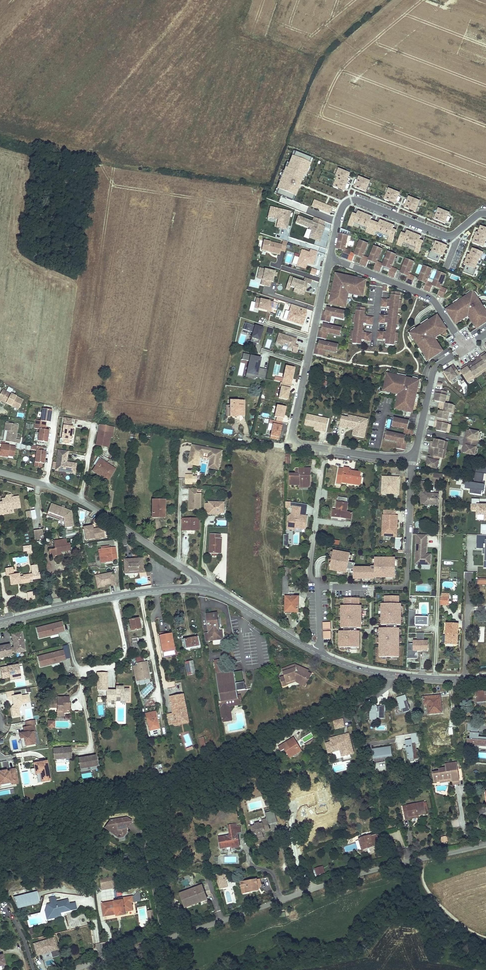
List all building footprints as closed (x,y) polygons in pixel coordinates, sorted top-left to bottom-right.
[(294,151),(274,192),(292,199),(312,157),(294,151)] [(349,173),(339,169),(332,186),(343,190),(349,173)] [(360,177),(356,187),(365,191),(369,181),(360,177)] [(389,189),(385,198),(394,202),(398,193),(389,189)] [(410,197),(406,207),(415,210),(419,201),(410,197)] [(314,200),(312,206),(329,213),(331,207),(314,200)] [(285,229),(289,212),(269,207),(267,217),(281,220),(279,228),(285,229)] [(439,209),(435,218),(444,222),(448,213),(439,209)] [(353,213),(349,224),(352,225),(353,220),(369,226),(367,232),(374,234),(376,230),(390,235),(388,241),(392,242),(397,230),(393,229),(395,225),(380,219),(378,222),(371,219),(372,216),(358,211),(357,214),(353,213)] [(322,226),(324,221),(314,217),(312,222),(298,216),(296,222),(310,228),(309,230),(312,231),(309,238),(319,241),(323,229),(322,228),(323,226),(322,226)] [(473,242),(484,246),(485,241),(485,228),(480,226),(473,242)] [(414,251),(419,253),(424,239),(407,233),(406,235),(401,233),(397,245),(402,246),(403,242),(416,247),(414,251)] [(345,249),(347,238),(344,237),(344,236),(340,235),(337,247),(340,248),(339,249),(344,250),(342,257),(348,260),(351,253),(351,251),(345,249)] [(285,251),(287,242),(282,241),(281,245),(263,240),(261,250),(279,254),(280,250),(285,251)] [(363,256),(367,246),(364,245),(364,243),(360,242),(355,253),(358,254),(357,255),(362,257),(360,264),(366,267),(369,260),(369,259),(369,258),(363,256)] [(436,243),(429,258),(439,262),(446,247),(436,243)] [(378,249),(374,247),(369,258),(369,259),(372,260),(372,261),(376,263),(374,270),(380,272),(383,266),(383,264),(384,264),(377,262),(381,252),(378,250),(378,249)] [(472,247),(466,263),(467,263),(475,267),(477,268),(483,252),(472,247)] [(312,264),(316,251),(310,249),(309,253),(301,250),(296,266),(305,268),(306,263),(312,264)] [(391,267),(395,257),(392,256),(393,255),(388,253),(384,264),(383,264),(386,266),(386,267),(390,269),(388,275),(394,278),(397,271),(398,270),(391,267)] [(409,274),(413,264),(410,263),(411,262),(406,260),(401,272),(404,273),(404,274),(408,276),(405,282),(412,285),(415,278),(416,277),(409,274)] [(467,263),(464,271),(472,275),(475,267),(467,263)] [(427,281),(431,271),(428,270),(428,269),(424,267),(419,279),(422,280),(421,281),(426,283),(423,290),(430,292),(433,286),(433,284),(427,281)] [(272,282),(274,272),(259,268),(258,275),(260,276),(262,279),(261,284),(270,286),(271,281),(272,282)] [(441,287),(445,277),(442,276),(442,274),(438,273),(433,284),(436,285),(435,287),(440,288),(437,295),(444,298),(447,290),(441,287)] [(345,278),(345,276),(336,274),(334,283),(336,283),(337,280),(342,277),(345,278)] [(310,284),(312,279),(304,277),(303,282),(292,279),(293,277),(289,276),(285,289),(289,290),(290,286),(294,288),(293,292),(304,295),(307,283),(310,284)] [(363,297),(366,280),(345,276),(345,278),(342,277),(337,280),(336,283),(334,283),(330,304),(332,305),(346,308),(348,297),(346,297),(347,294),(350,292),(353,293),(352,294),(363,297)] [(399,300),(400,293),(392,292),(391,300),(382,299),(381,306),(390,307),(389,316),(380,315),(379,322),(388,324),(387,332),(378,331),(377,339),(386,340),(386,345),(394,346),(394,342),(395,333),(396,325),(397,317),(398,309),(399,300)] [(475,295),(470,294),(446,310),(454,323),(466,315),(471,316),(476,323),(474,324),(477,329),(485,322),(485,312),(475,295)] [(271,312),(273,302),(256,298),(254,308),(271,312)] [(371,341),(372,334),(362,333),(363,324),(373,325),(373,317),(364,316),(365,308),(357,307),(356,315),(355,323),(354,331),(353,340),(353,344),(361,345),(362,340),(371,341)] [(342,318),(343,314),(344,315),(345,312),(331,309),(328,308),(327,312),(326,314),(323,314),(321,321),(330,323),(331,316),(342,318)] [(302,325),(306,313),(299,310),(299,312),(297,311),(296,309),(293,309),(289,311),(287,317),(289,321),(302,325)] [(456,324),(466,317),(470,318),(474,324),(476,323),(471,316),(466,315),(454,323),(456,324)] [(434,341),(435,335),(446,328),(438,316),(415,331),(413,337),(428,361),(431,359),(443,351),(440,347),(438,348),(434,341)] [(245,322),(244,329),(253,331),(251,338),(259,340),(263,328),(245,322)] [(338,335),(339,331),(341,331),(341,328),(324,325),(323,329),(323,331),(319,330),(318,337),(326,339),(328,333),(338,335)] [(436,340),(437,337),(447,330),(446,328),(435,335),(434,341),(438,348),(440,347),(436,340)] [(295,345),(296,339),(279,333),(276,343),(293,349),(292,351),(297,352),(299,346),(295,345)] [(255,351),(260,352),(262,344),(247,341),(246,346),(256,348),(255,351)] [(337,348),(337,345),(324,342),(321,341),(320,346),(319,348),(316,347),(314,354),(323,356),(324,349),(334,352),(335,348),(337,348)] [(256,377),(265,379),(267,369),(263,369),(262,375),(258,374),(261,357),(243,354),(242,359),(249,360),(246,377),(255,378),(256,377)] [(480,355),(477,357),(478,359),(477,361),(474,362),(481,372),(485,368),(485,364),(480,355)] [(481,372),(474,362),(472,363),(471,365),(469,363),(466,364),(475,378),(476,377),(475,375),(481,372)] [(475,378),(466,364),(463,367),(465,369),(463,370),(461,372),(462,374),(466,380),(472,376),(474,379),(475,378)] [(457,370),(454,365),(450,367),(451,368),(448,370),(445,372),(450,381),(460,375),(459,373),(457,370)] [(285,366),(279,397),(287,399),(294,367),(285,366)] [(413,413),(419,384),(416,380),(387,374),(384,389),(397,391),(401,396),(399,405),(397,404),(396,409),(411,412),(413,413)] [(3,390),(0,395),(0,402),(1,402),(1,401),(6,403),(7,403),(9,404),(9,405),(17,409),(18,410),(23,400),(11,394),(13,390),(8,387),(6,391),(3,390)] [(401,396),(397,391),(384,389),(384,391),(396,393),(398,397),(397,404),(399,405),(401,396)] [(447,392),(436,390),(435,394),(436,394),(435,398),(435,401),(439,402),(445,403),(447,392)] [(226,417),(237,417),(237,416),(244,416),(244,401),(231,401),(230,406),(226,406),(226,417)] [(451,414),(453,407),(455,407),(455,406),(445,403),(439,402),(439,406),(441,406),(441,408),(440,411),(449,413),(451,414)] [(269,439),(278,440),(285,407),(277,405),(269,439)] [(50,420),(52,410),(43,409),(42,412),(41,417),(41,421),(36,420),(35,424),(46,426),(46,422),(48,422),(49,419),(50,420)] [(447,424),(449,413),(440,411),(439,411),(438,414),(437,418),(436,418),(435,421),(447,424)] [(326,432),(328,419),(307,415),(305,424),(314,427),(321,428),(320,430),(326,432)] [(367,425),(360,423),(361,418),(349,415),(348,418),(342,417),(339,427),(346,428),(346,427),(347,425),(356,427),(356,429),(354,429),(354,430),(353,436),(364,438),(367,425)] [(72,430),(73,427),(71,426),(72,419),(64,418),(61,438),(63,439),(62,443),(68,444),(69,440),(71,440),(72,435),(72,430)] [(408,424),(407,424),(407,421),(395,418),(394,423),(395,423),(395,427),(405,429),(404,436),(405,436),(412,438),(414,431),(407,429),(408,424)] [(446,433),(448,426),(451,426),(451,425),(447,424),(435,421),(434,425),(437,426),(437,428),(436,431),(446,433)] [(15,439),(18,425),(6,423),(5,431),(7,431),(6,441),(15,443),(20,444),(20,440),(15,439)] [(47,442),(48,433),(47,433),(47,430),(45,430),(46,426),(35,424),(34,428),(40,429),(39,433),(38,438),(38,441),(47,442)] [(110,437),(112,427),(100,425),(96,445),(108,447),(110,437)] [(151,439),(151,432),(136,430),(135,437),(151,439)] [(477,439),(478,432),(468,430),(467,437),(465,437),(464,441),(477,444),(478,440),(477,439)] [(404,441),(405,436),(404,436),(388,432),(387,435),(389,436),(388,440),(398,442),(397,448),(405,450),(407,443),(403,443),(404,441)] [(443,448),(444,441),(435,439),(434,442),(434,444),(430,443),(430,447),(446,450),(446,449),(443,448)] [(476,448),(477,444),(464,441),(463,445),(465,446),(463,453),(473,455),(475,448),(476,448)] [(15,447),(0,444),(0,456),(7,458),(8,456),(14,457),(15,447)] [(31,450),(37,450),(36,454),(35,459),(35,462),(42,464),(44,464),(45,454),(44,454),(44,451),(42,451),(42,447),(32,445),(31,450)] [(219,465),(222,451),(208,449),(206,449),(206,448),(192,445),(188,464),(196,465),(198,455),(203,456),(204,453),(208,454),(208,457),(213,458),(212,464),(219,465)] [(441,458),(443,452),(445,452),(446,450),(430,447),(429,451),(431,451),(431,453),(430,456),(440,458),(441,458)] [(75,473),(76,464),(66,462),(66,463),(62,462),(62,458),(66,458),(67,457),(68,451),(58,450),(56,462),(53,462),(52,469),(55,469),(55,470),(75,473)] [(218,469),(219,465),(212,464),(213,458),(208,457),(208,454),(204,453),(203,456),(198,455),(196,465),(198,466),(200,457),(210,459),(209,468),(218,469)] [(104,461),(98,457),(93,464),(96,466),(99,461),(103,463),(104,461)] [(428,459),(426,466),(437,469),(439,461),(428,459)] [(115,469),(107,464),(108,463),(104,461),(103,463),(99,461),(96,466),(93,471),(99,475),(100,473),(110,478),(115,469)] [(481,494),(481,490),(484,491),(485,484),(482,484),(484,473),(485,474),(485,467),(477,465),(474,483),(467,482),(466,488),(471,488),(471,492),(481,494)] [(361,485),(362,479),(360,478),(361,473),(351,471),(349,471),(350,469),(344,468),(344,469),(339,468),(337,480),(342,481),(341,482),(361,485)] [(310,483),(310,469),(299,469),(299,470),(296,470),(296,475),(290,474),(290,485),(299,485),(303,485),(303,483),(310,483)] [(442,483),(442,475),(434,474),(434,483),(442,483)] [(399,491),(399,477),(394,477),(394,478),(390,478),(390,477),(383,477),(382,493),(393,494),(393,491),(399,491)] [(427,490),(427,482),(420,481),(419,494),(424,494),(423,504),(438,505),(439,494),(427,494),(426,494),(426,490),(427,490)] [(200,511),(201,493),(197,493),(197,489),(190,489),(190,493),(191,493),(191,501),(189,501),(189,510),(200,511)] [(2,499),(3,502),(0,503),(0,514),(4,514),(4,510),(13,509),(20,508),(18,497),(11,498),(10,495),(6,496),(5,499),(2,499)] [(351,519),(352,513),(347,512),(348,504),(347,503),(347,498),(339,497),(338,502),(337,502),(336,510),(333,510),(332,516),(351,519)] [(165,501),(165,500),(152,500),(152,518),(157,518),(157,515),(165,515),(165,501)] [(306,516),(308,505),(291,502),(291,506),(293,507),(293,506),(301,508),(300,515),(300,517),(302,517),(302,516),(306,516)] [(224,503),(205,503),(205,514),(224,514),(224,503)] [(61,508),(51,504),(48,512),(63,518),(65,528),(73,527),(71,511),(64,509),(61,508)] [(471,504),(471,510),(477,510),(476,514),(485,514),(485,520),(485,505),(471,504)] [(306,529),(308,516),(306,516),(302,516),(302,517),(300,517),(300,515),(301,508),(293,506),(293,507),(292,514),(288,517),(288,529),(295,530),(295,528),(295,526),(300,527),(300,529),(306,529)] [(397,535),(398,516),(395,515),(395,511),(384,511),(382,535),(397,535)] [(199,530),(199,519),(183,519),(183,523),(183,530),(187,530),(187,529),(188,529),(188,530),(199,530)] [(93,525),(84,526),(86,540),(105,537),(104,531),(98,528),(93,529),(93,525)] [(42,529),(33,531),(34,540),(43,539),(42,529)] [(221,554),(221,539),(220,539),(220,535),(211,534),(210,553),(211,553),(219,554),(221,554)] [(426,553),(427,535),(417,534),(415,560),(419,561),(419,564),(427,565),(427,561),(431,561),(431,554),(428,554),(428,555),(426,555),(425,554),(425,553),(426,553)] [(477,535),(476,549),(483,550),(483,554),(485,554),(484,568),(485,568),(485,536),(477,535)] [(66,540),(53,541),(54,549),(48,550),(49,558),(55,557),(55,556),(61,555),(61,553),(71,551),(70,544),(67,544),(66,540)] [(102,548),(98,549),(100,563),(112,561),(111,559),(116,558),(114,546),(110,547),(102,548)] [(350,553),(333,550),(329,571),(346,574),(347,570),(350,570),(353,570),(354,567),(355,564),(348,562),(350,553)] [(143,569),(142,558),(127,560),(127,563),(123,564),(125,571),(129,571),(129,575),(134,574),(134,572),(139,572),(139,570),(143,569)] [(353,570),(350,570),(351,573),(353,573),(353,580),(355,580),(355,581),(359,581),(359,580),(364,580),(364,582),(371,582),(371,580),(374,580),(375,579),(376,579),(376,580),(380,580),(380,579),(385,579),(385,580),(393,580),(393,579),(395,579),(395,568),(398,568),(397,560),(395,560),(395,558),(374,558),(374,560),(373,560),(373,564),(374,564),(374,567),(371,567),(371,568),(354,567),(353,570)] [(29,582),(29,579),(40,577),(39,572),(37,572),(36,564),(30,565),(32,573),(23,575),(23,576),(19,577),(18,573),(12,575),(11,568),(4,569),(5,576),(8,575),(10,585),(17,584),(16,582),(20,582),(20,583),(29,582)] [(298,612),(298,597),(294,597),(294,593),(289,593),(289,587),(288,587),(288,577),(288,568),(283,567),(282,595),(286,596),(286,613),(297,614),(297,612),(298,612)] [(113,572),(95,576),(97,587),(105,585),(111,584),(111,586),(116,585),(113,572)] [(399,595),(384,596),(384,604),(380,604),(380,607),(379,607),(379,615),(380,615),(380,619),(379,618),(379,623),(380,623),(380,626),(386,626),(386,629),(379,628),(379,632),(378,632),(378,635),(379,635),(379,639),(378,639),(378,643),(379,643),(379,659),(400,659),(400,644),(401,644),(401,640),(399,640),(399,635),(400,635),(400,631),(399,631),(399,630),(396,630),(396,626),(402,626),(401,623),(403,623),(403,619),(401,619),(401,615),(403,615),(403,608),(401,608),(401,605),(399,605),(399,595)] [(449,605),(449,597),(442,596),(440,596),(440,604),(449,605)] [(359,599),(344,599),(344,607),(340,607),(340,610),(339,610),(339,617),(340,617),(340,621),(339,621),(339,626),(340,626),(340,629),(344,629),(344,632),(338,632),(338,649),(359,649),(359,633),(356,633),(356,629),(362,629),(362,625),(363,625),(363,621),(361,621),(361,617),(363,617),(363,610),(362,610),(361,608),(359,608),(359,599)] [(416,617),(416,611),(409,611),(409,627),(415,627),(415,625),(419,625),(419,626),(428,626),(428,617),(416,617)] [(223,639),(222,631),(219,631),(216,613),(206,614),(209,633),(207,633),(208,641),(223,639)] [(139,618),(129,620),(131,631),(140,629),(139,618)] [(61,622),(35,628),(38,639),(58,634),(58,633),(64,631),(61,622)] [(458,634),(458,624),(446,624),(445,644),(455,644),(455,634),(458,634)] [(24,651),(23,642),(22,639),(21,632),(10,633),(13,647),(14,650),(10,651),(10,648),(9,644),(0,646),(0,657),(15,654),(14,652),(24,651)] [(165,634),(159,636),(163,653),(174,651),(171,637),(166,637),(165,634)] [(428,650),(428,641),(424,641),(424,634),(417,634),(417,641),(414,641),(414,644),(408,644),(408,658),(417,658),(418,651),(419,651),(419,650),(428,650)] [(141,646),(137,646),(137,643),(140,642),(139,638),(132,639),(133,644),(134,643),(135,649),(138,649),(141,648),(141,646)] [(198,638),(183,640),(184,649),(189,649),(199,647),(198,638)] [(62,651),(38,656),(40,667),(60,662),(59,661),(64,660),(62,651)] [(222,660),(215,661),(216,673),(224,672),(222,660)] [(192,661),(184,662),(187,676),(195,674),(192,661)] [(146,662),(136,663),(137,665),(133,666),(135,681),(149,678),(146,662)] [(17,664),(0,667),(0,669),(2,678),(9,676),(11,676),(11,677),(20,676),(17,664)] [(284,676),(280,678),(283,687),(288,685),(287,682),(295,680),(305,685),(308,680),(309,680),(312,675),(306,672),(304,672),(303,674),(301,673),(300,671),(298,672),(296,664),(287,667),(288,671),(283,672),(284,676)] [(97,673),(97,691),(107,691),(107,689),(108,689),(108,673),(97,673)] [(216,676),(220,702),(219,702),(221,719),(228,718),(227,714),(230,714),(229,707),(242,705),(241,702),(237,700),(237,697),(236,693),(243,692),(242,685),(243,684),(242,673),(234,674),(232,673),(216,676)] [(175,688),(175,681),(164,682),(165,689),(175,688)] [(107,689),(107,691),(107,702),(116,702),(116,699),(116,696),(120,696),(120,699),(120,700),(129,700),(130,689),(124,689),(124,686),(120,686),(120,690),(116,690),(108,689),(107,689)] [(12,690),(5,692),(6,698),(11,701),(12,701),(12,705),(10,707),(12,716),(19,715),(18,710),(18,709),(21,703),(29,702),(27,694),(20,695),(20,694),(13,695),(12,690)] [(476,692),(477,702),(485,701),(485,691),(476,692)] [(188,719),(183,694),(171,696),(174,713),(173,713),(174,722),(175,723),(177,725),(179,724),(181,722),(181,720),(188,719)] [(408,707),(405,695),(396,698),(397,702),(397,705),(398,706),(394,707),(397,714),(402,712),(403,714),(410,712),(409,711),(410,710),(409,707),(408,707)] [(440,695),(422,697),(423,706),(427,705),(429,714),(442,713),(440,695)] [(68,697),(57,697),(57,700),(57,701),(55,701),(55,700),(50,700),(50,707),(57,707),(56,708),(61,708),(61,710),(68,710),(68,697)] [(378,706),(375,703),(373,706),(372,708),(371,711),(371,715),(372,719),(379,719),(379,717),(387,717),(386,711),(386,708),(386,704),(381,706),(378,706)] [(159,729),(158,722),(157,722),(156,721),(157,721),(155,712),(145,714),(146,718),(149,731),(150,735),(158,734),(157,729),(159,729)] [(222,723),(231,721),(230,714),(227,714),(228,718),(221,719),(222,723)] [(24,738),(25,745),(35,743),(32,732),(34,731),(33,725),(35,725),(34,719),(25,721),(26,726),(25,726),(26,730),(25,732),(23,732),(19,733),(20,739),(24,738)] [(344,728),(342,720),(334,722),(335,730),(344,728)] [(313,737),(311,733),(302,739),(305,743),(313,737)] [(411,734),(413,739),(406,740),(409,759),(415,758),(416,759),(421,758),(420,749),(418,749),(418,748),(417,747),(417,743),(420,742),(418,733),(411,734)] [(479,737),(479,733),(470,733),(470,739),(467,739),(467,745),(474,746),(482,746),(481,747),(485,747),(485,738),(479,737)] [(331,744),(326,745),(328,753),(334,752),(333,747),(339,746),(340,750),(342,756),(346,754),(347,756),(349,755),(352,754),(349,743),(350,742),(349,738),(348,738),(345,739),(345,740),(342,741),(341,737),(331,740),(331,744)] [(294,738),(278,747),(281,751),(285,749),(291,759),(303,752),(294,738)] [(392,746),(373,748),(375,758),(394,756),(392,746)] [(71,758),(70,748),(62,748),(62,749),(60,750),(60,748),(52,749),(53,759),(71,758)] [(97,765),(95,755),(78,758),(79,768),(97,765)] [(49,780),(46,761),(33,763),(34,768),(30,769),(30,770),(29,770),(29,771),(30,772),(30,774),(31,774),(36,774),(39,773),(41,782),(49,780)] [(459,781),(456,763),(445,764),(446,768),(439,769),(439,771),(432,772),(434,783),(440,782),(439,780),(451,778),(452,782),(459,781)] [(161,764),(153,766),(155,775),(163,774),(161,764)] [(6,772),(0,774),(0,784),(9,783),(10,782),(10,783),(12,784),(15,784),(17,782),(14,769),(8,770),(8,772),(6,772)] [(424,802),(406,806),(406,809),(403,810),(406,820),(410,819),(410,817),(418,815),(426,813),(424,802)] [(301,811),(305,822),(312,820),(312,818),(319,816),(320,817),(325,815),(322,804),(316,806),(315,805),(307,808),(307,809),(301,811)] [(254,826),(250,827),(253,837),(257,838),(263,836),(262,834),(261,832),(264,831),(265,833),(270,831),(268,824),(277,821),(276,817),(274,810),(265,813),(266,819),(261,820),(262,823),(259,824),(259,822),(254,824),(254,826)] [(305,822),(305,825),(312,822),(315,823),(321,821),(320,817),(319,816),(312,818),(312,820),(305,822)] [(126,817),(109,819),(104,829),(111,833),(112,832),(119,836),(121,833),(125,835),(128,831),(126,830),(127,828),(132,821),(126,817)] [(230,836),(219,838),(220,848),(232,846),(235,846),(235,848),(239,847),(237,833),(240,832),(240,826),(236,826),(236,824),(228,825),(230,836)] [(376,834),(371,835),(374,846),(380,845),(376,834)] [(371,835),(359,839),(362,850),(374,846),(371,835)] [(320,867),(314,869),(317,876),(322,874),(320,867)] [(217,876),(220,889),(227,887),(226,883),(225,883),(225,881),(228,880),(226,874),(223,875),(223,873),(216,875),(216,876),(217,876)] [(121,877),(101,880),(103,890),(114,889),(114,890),(123,888),(121,877)] [(253,879),(242,881),(243,887),(247,886),(248,892),(255,891),(258,885),(257,879),(253,879)] [(185,907),(207,899),(205,894),(203,894),(203,893),(204,892),(202,885),(180,893),(185,907)] [(36,892),(14,898),(16,908),(39,902),(36,892)] [(55,897),(49,898),(50,904),(44,905),(47,919),(60,916),(60,913),(79,909),(78,902),(69,904),(68,899),(56,902),(55,897)] [(120,901),(102,904),(105,918),(118,915),(118,917),(128,916),(127,913),(135,911),(133,904),(135,903),(134,897),(124,899),(124,900),(120,901)] [(54,938),(33,943),(37,956),(57,951),(54,938)]
